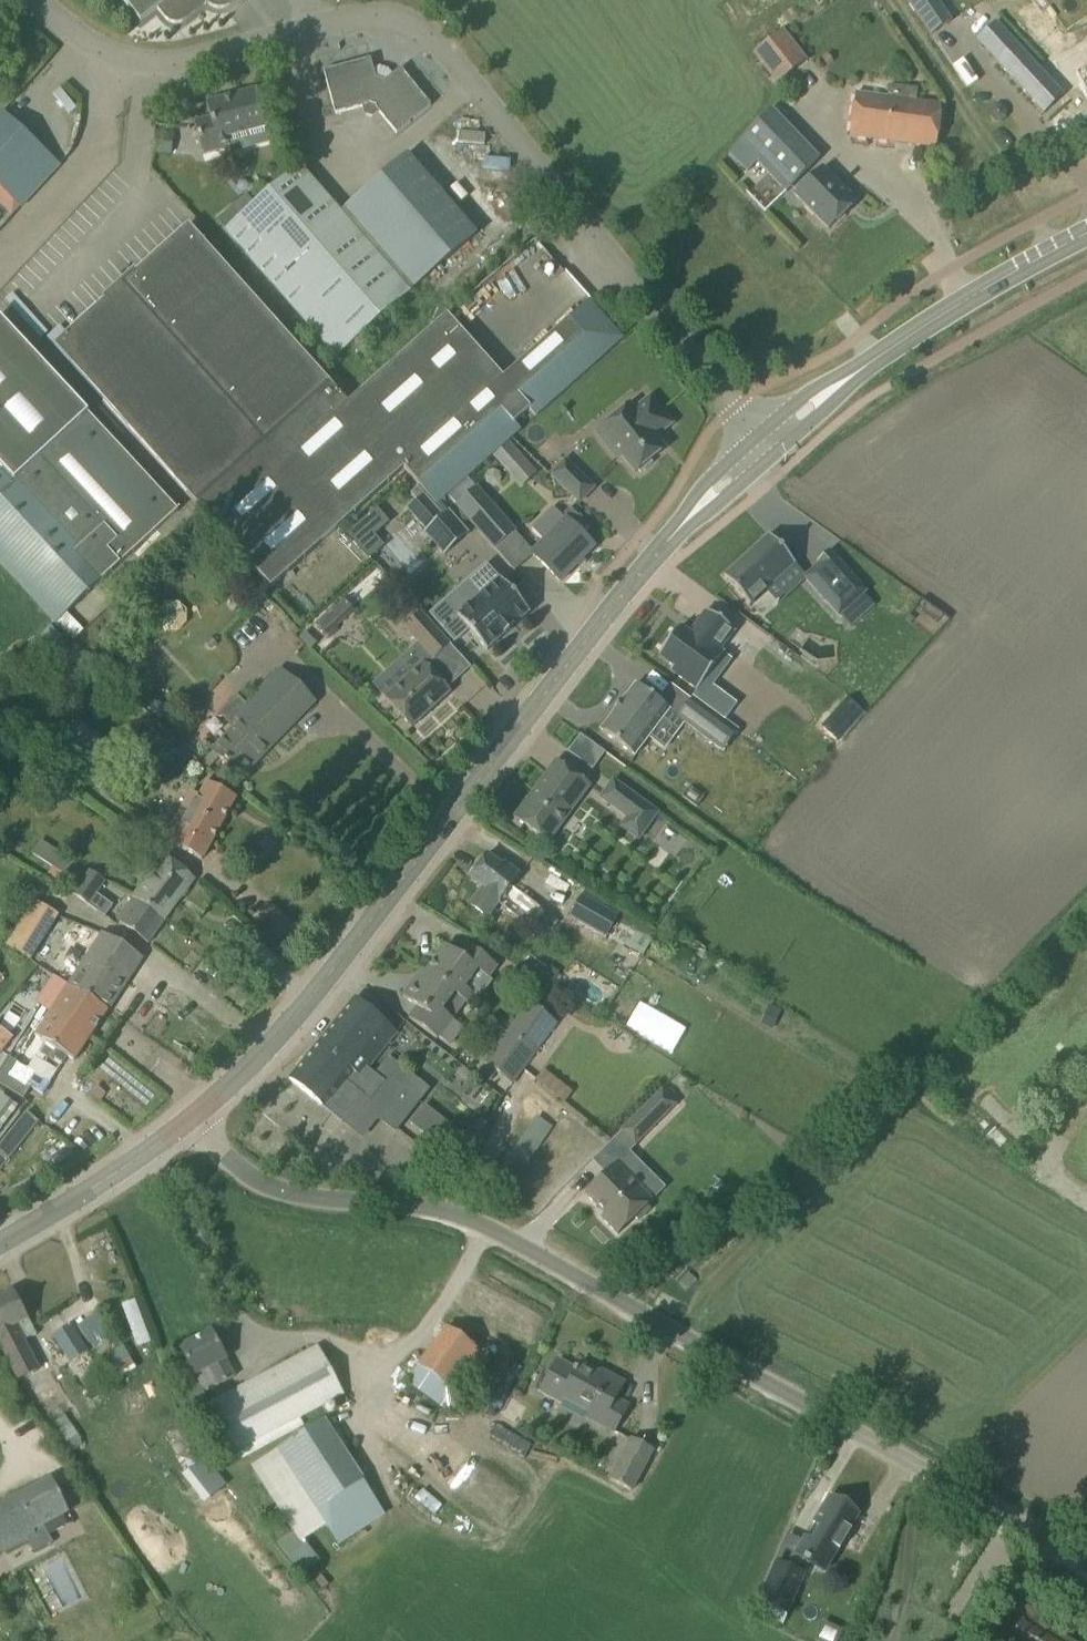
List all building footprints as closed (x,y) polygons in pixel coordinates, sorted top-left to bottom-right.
[(176,23),(179,23),(181,22),(183,22),(185,21),(207,3),(209,5),(210,6),(213,7),(215,8),(218,9),(221,9),(224,8),(226,7),(229,6),(236,0),(123,0),(140,22),(157,8),(165,18),(166,20),(169,21),(171,22),(174,23),(176,23)] [(931,35),(951,21),(937,0),(907,0),(931,35)] [(753,53),(777,85),(808,61),(783,30),(753,53)] [(1063,96),(1015,44),(995,62),(1044,114),(1063,96)] [(323,72),(335,114),(367,106),(375,108),(396,134),(431,106),(400,69),(392,75),(388,70),(379,67),(373,69),(370,59),(323,72)] [(1079,80),(1086,96),(1086,64),(1074,71),(1079,80)] [(849,136),(936,149),(942,104),(916,101),(917,89),(888,85),(886,97),(855,93),(849,136)] [(206,103),(210,118),(194,123),(202,155),(229,148),(230,154),(272,143),(276,136),(275,129),(266,124),(256,90),(206,103)] [(990,110),(989,117),(993,122),(1000,123),(1005,118),(1006,112),(1001,106),(995,106),(990,110)] [(772,110),(738,143),(748,153),(738,162),(747,172),(757,163),(786,193),(803,177),(820,160),(772,110)] [(13,216),(23,205),(15,199),(52,160),(2,113),(0,115),(0,204),(13,216)] [(156,132),(153,153),(170,155),(172,133),(156,132)] [(407,155),(340,212),(409,293),(477,234),(407,155)] [(409,293),(340,212),(299,165),(225,230),(335,357),(409,293)] [(795,195),(829,230),(856,203),(822,168),(795,195)] [(769,175),(749,192),(764,209),(784,192),(769,175)] [(234,205),(216,214),(221,224),(239,215),(234,205)] [(294,344),(203,242),(188,225),(54,345),(270,588),(403,469),(436,505),(520,430),(514,423),(529,410),(535,417),(622,339),(589,301),(503,378),(447,315),(354,398),(301,338),(294,344)] [(55,623),(173,514),(83,417),(0,327),(0,564),(55,623)] [(665,449),(655,437),(672,424),(651,397),(634,410),(630,405),(613,419),(600,429),(596,433),(617,459),(621,455),(634,473),(638,470),(640,473),(652,464),(650,461),(665,449)] [(492,456),(509,475),(525,462),(508,442),(492,456)] [(551,475),(579,502),(593,488),(565,460),(551,475)] [(455,506),(495,551),(516,533),(516,532),(477,487),(455,506)] [(443,517),(418,488),(410,494),(417,501),(408,509),(427,531),(443,517)] [(532,529),(543,540),(530,553),(560,582),(594,547),(581,535),(589,527),(570,508),(562,517),(552,508),(532,529)] [(380,528),(385,523),(373,510),(368,514),(380,528)] [(742,560),(723,577),(749,605),(752,602),(754,603),(766,592),(765,591),(794,564),(769,536),(750,553),(742,560)] [(818,565),(804,578),(839,616),(866,592),(829,551),(816,562),(818,565)] [(429,615),(454,643),(469,630),(486,650),(529,613),(499,579),(473,603),(460,588),(429,615)] [(680,627),(658,657),(673,668),(670,671),(697,691),(724,654),(720,651),(734,632),(705,611),(689,633),(680,627)] [(403,628),(433,661),(451,645),(421,612),(403,628)] [(384,699),(411,728),(450,692),(424,663),(384,699)] [(212,750),(241,778),(314,703),(280,670),(246,705),(236,695),(218,714),(233,728),(212,750)] [(614,712),(600,731),(634,756),(669,710),(635,685),(621,703),(620,702),(613,712),(614,712)] [(690,700),(677,717),(713,745),(714,743),(711,741),(723,726),(733,735),(732,736),(733,737),(735,734),(690,700)] [(864,715),(846,700),(823,726),(841,741),(864,715)] [(52,754),(99,791),(125,760),(78,722),(52,754)] [(567,751),(594,770),(607,752),(580,733),(567,751)] [(514,818),(549,844),(591,786),(556,760),(514,818)] [(600,798),(626,817),(618,827),(637,841),(658,813),(613,780),(600,798)] [(201,860),(235,798),(207,783),(199,797),(190,792),(164,840),(201,860)] [(40,840),(31,854),(64,875),(73,861),(40,840)] [(470,877),(484,888),(471,905),(488,919),(499,905),(530,929),(545,911),(513,886),(521,875),(504,862),(501,865),(487,854),(470,877)] [(116,920),(130,931),(148,944),(195,879),(163,856),(116,920)] [(90,872),(73,894),(97,912),(106,900),(97,894),(105,883),(90,872)] [(569,918),(606,939),(619,917),(582,896),(569,918)] [(30,960),(57,917),(34,902),(6,945),(30,960)] [(631,928),(622,940),(633,948),(642,936),(631,928)] [(101,933),(67,986),(106,1011),(140,959),(101,933)] [(446,946),(426,972),(454,993),(454,994),(466,1002),(465,1003),(469,1006),(476,997),(479,999),(493,981),(489,979),(498,966),(468,944),(460,956),(446,946)] [(426,972),(423,969),(403,997),(417,1007),(409,1018),(438,1040),(465,1003),(466,1002),(454,994),(454,993),(426,972)] [(106,1011),(67,986),(54,977),(40,998),(43,1000),(40,1005),(51,1011),(18,1063),(8,1057),(0,1070),(0,1084),(23,1099),(31,1088),(43,1096),(68,1057),(74,1061),(89,1037),(106,1011)] [(240,978),(234,985),(245,993),(250,986),(240,978)] [(368,1068),(397,1032),(355,998),(289,1079),(361,1138),(377,1119),(382,1123),(416,1079),(389,1056),(375,1074),(368,1068)] [(529,1002),(507,1033),(535,1054),(558,1023),(529,1002)] [(767,1012),(762,1023),(774,1028),(779,1017),(767,1012)] [(1,1051),(11,1038),(0,1030),(0,1051),(1,1051)] [(535,1054),(507,1033),(485,1063),(513,1084),(535,1054)] [(676,1105),(678,1103),(664,1088),(618,1131),(634,1147),(677,1106),(676,1105)] [(3,1128),(18,1106),(1,1093),(0,1095),(0,1126),(3,1128)] [(441,1120),(424,1106),(409,1123),(427,1138),(441,1120)] [(30,1128),(15,1118),(0,1142),(0,1175),(30,1128)] [(479,1118),(472,1128),(479,1134),(486,1124),(479,1118)] [(601,1218),(617,1235),(635,1218),(638,1221),(651,1209),(647,1205),(651,1201),(630,1179),(633,1175),(619,1161),(585,1194),(604,1214),(601,1218)] [(0,1298),(0,1342),(5,1351),(19,1379),(37,1370),(23,1342),(15,1326),(28,1319),(14,1291),(0,1298)] [(52,1335),(71,1363),(88,1351),(70,1324),(52,1335)] [(492,1354),(459,1329),(429,1368),(462,1393),(492,1354)] [(235,1377),(211,1331),(180,1348),(195,1377),(209,1370),(218,1386),(235,1377)] [(180,1395),(190,1415),(205,1407),(230,1455),(333,1400),(337,1406),(346,1401),(318,1347),(210,1404),(200,1384),(180,1395)] [(585,1418),(612,1433),(627,1406),(615,1399),(623,1383),(608,1375),(606,1378),(580,1363),(577,1368),(575,1367),(574,1369),(557,1360),(539,1393),(561,1404),(563,1400),(588,1413),(585,1418)] [(261,1459),(269,1471),(284,1461),(317,1512),(365,1481),(324,1418),(261,1459)] [(609,1479),(633,1492),(655,1450),(631,1437),(609,1479)] [(187,1451),(175,1459),(183,1470),(194,1463),(187,1451)] [(69,1512),(52,1478),(0,1505),(0,1554),(27,1540),(33,1552),(53,1543),(44,1525),(69,1512)] [(829,1497),(796,1554),(825,1571),(858,1514),(829,1497)] [(263,1518),(280,1538),(304,1517),(288,1498),(263,1518)] [(868,1535),(862,1548),(874,1553),(879,1540),(868,1535)] [(758,1602),(789,1615),(806,1574),(775,1560),(758,1602)] [(848,1582),(842,1593),(853,1599),(859,1588),(848,1582)] [(1000,1640),(1070,1640),(1047,1627),(1051,1621),(1022,1604),(1000,1640)]
